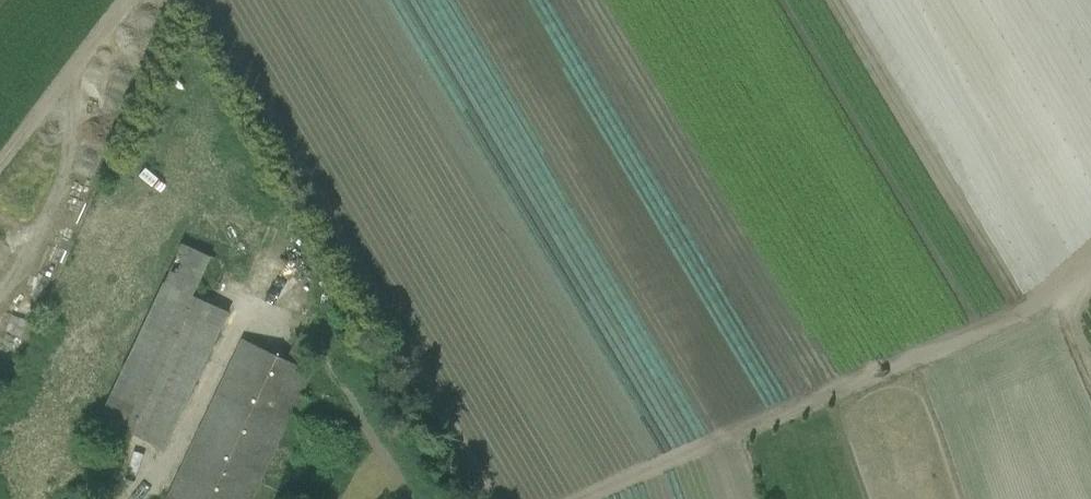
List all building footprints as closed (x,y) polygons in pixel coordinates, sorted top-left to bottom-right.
[(98,418),(164,449),(228,311),(193,295),(211,256),(181,242),(98,418)] [(19,318),(14,334),(29,340),(35,324),(19,318)] [(311,373),(301,368),(312,344),(296,337),(285,360),(269,353),(243,340),(242,340),(166,498),(251,498),(311,373)]
